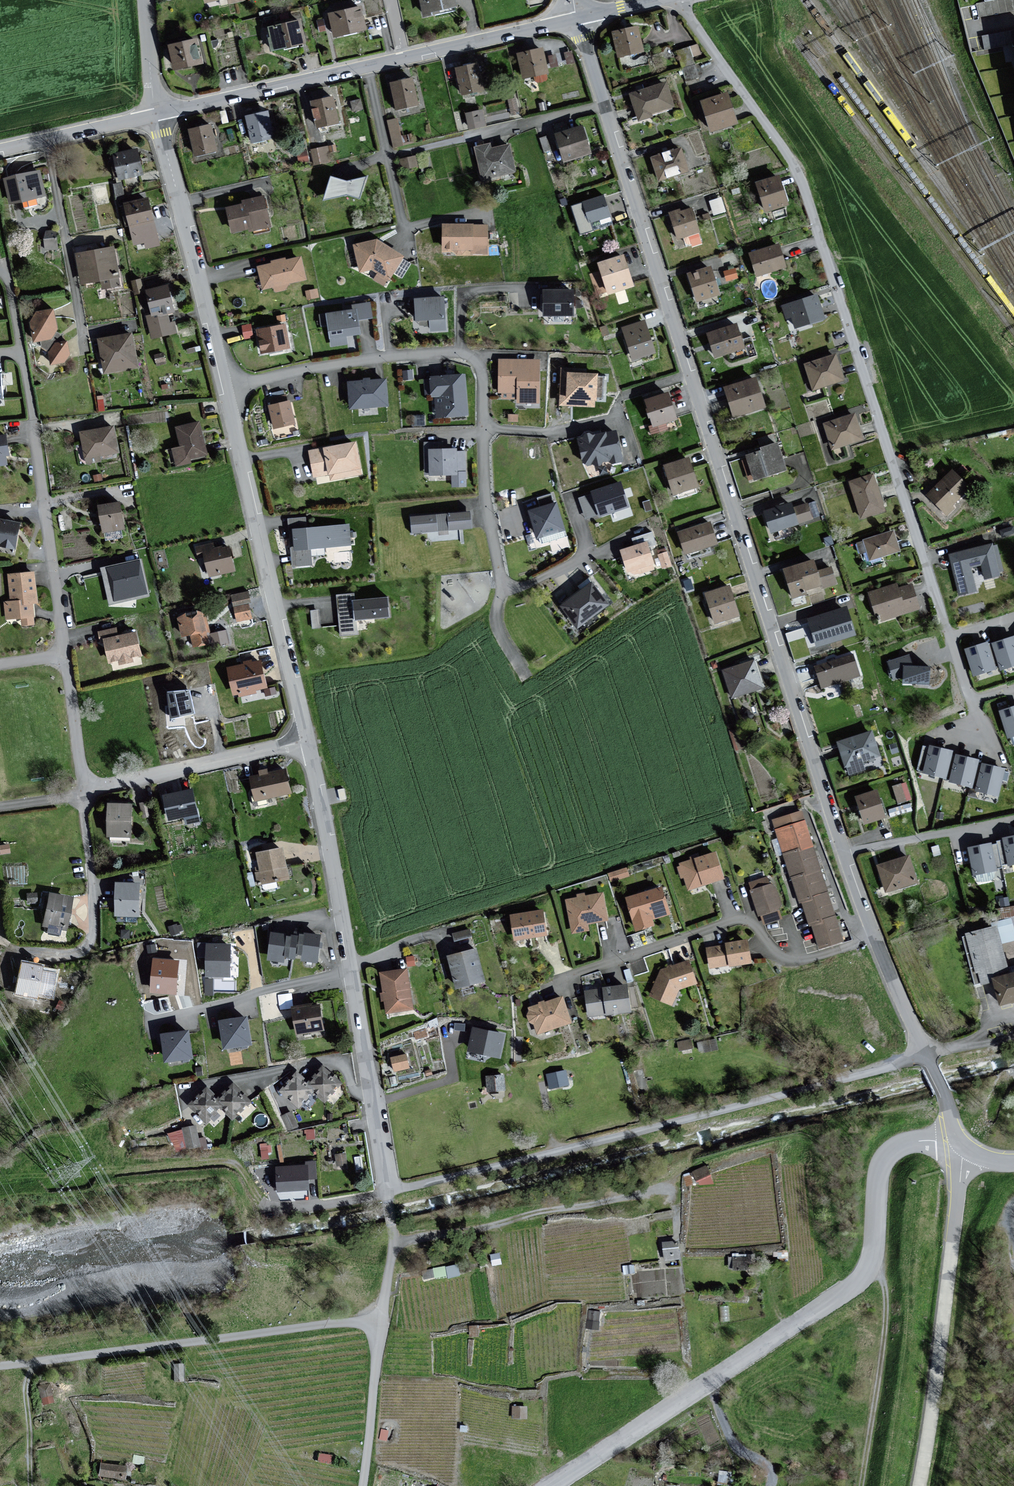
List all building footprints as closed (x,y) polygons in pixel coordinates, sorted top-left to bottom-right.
[(424,15),(457,7),(456,0),(420,0),(424,15)] [(984,2),(976,3),(979,18),(1013,10),(1013,0),(984,0),(984,2)] [(361,5),(329,14),(335,38),(367,30),(361,5)] [(301,20),(267,27),(269,37),(267,38),(270,52),(306,44),(301,20)] [(638,25),(612,32),(618,58),(644,51),(638,25)] [(197,38),(168,45),(174,71),(203,64),(197,38)] [(677,49),(682,64),(695,60),(689,45),(677,49)] [(548,73),(547,69),(542,47),(538,48),(518,53),(524,79),(548,73)] [(548,54),(550,65),(556,64),(554,53),(548,54)] [(479,62),(457,67),(463,95),(486,89),(479,62)] [(412,77),(389,82),(396,109),(418,104),(412,77)] [(666,81),(630,93),(639,119),(675,107),(666,81)] [(729,92),(702,101),(713,133),(740,124),(729,92)] [(334,96),(312,101),(319,130),(341,125),(334,96)] [(482,108),(465,112),(468,130),(486,126),(482,108)] [(270,111),(245,116),(250,141),(275,137),(270,111)] [(397,119),(387,120),(392,146),(402,144),(397,119)] [(214,125),(189,129),(194,156),(219,152),(214,125)] [(582,125),(555,134),(564,162),(591,154),(582,125)] [(491,143),(474,147),(482,180),(516,172),(510,145),(492,149),(491,143)] [(336,144),(317,149),(311,150),(314,165),(331,161),(329,153),(338,151),(336,144)] [(139,147),(114,153),(120,181),(145,175),(139,147)] [(683,147),(651,157),(659,181),(691,170),(683,147)] [(416,156),(401,159),(403,170),(419,167),(416,156)] [(42,172),(4,180),(10,206),(47,198),(42,172)] [(780,175),(757,182),(766,212),(789,206),(780,175)] [(349,181),(331,177),(325,198),(347,195),(360,197),(366,177),(349,181)] [(604,195),(582,202),(589,225),(611,218),(604,195)] [(709,199),(714,213),(725,209),(720,195),(709,199)] [(270,217),(266,196),(244,201),(245,204),(228,208),(233,233),(269,227),(267,218),(270,217)] [(151,199),(126,204),(132,229),(156,224),(151,199)] [(680,209),(669,212),(677,238),(699,231),(692,208),(681,212),(680,209)] [(474,224),(444,224),(444,253),(486,253),(486,227),(474,227),(474,224)] [(59,246),(56,228),(43,230),(46,248),(59,246)] [(403,256),(377,239),(354,245),(361,272),(373,269),(389,279),(403,256)] [(780,242),(749,252),(757,276),(787,266),(780,242)] [(115,247),(76,255),(82,284),(99,281),(101,291),(123,286),(115,247)] [(624,254),(598,263),(608,295),(635,286),(624,254)] [(273,264),(259,267),(263,289),(308,281),(304,257),(289,260),(288,257),(273,260),(273,264)] [(711,266),(687,274),(696,302),(720,295),(711,266)] [(735,266),(723,269),(725,278),(738,275),(735,266)] [(170,285),(149,290),(146,278),(133,281),(136,295),(148,293),(153,317),(176,312),(170,285)] [(574,290),(543,290),(543,315),(573,315),(574,290)] [(818,294),(783,305),(787,318),(793,316),(797,328),(826,319),(818,294)] [(441,298),(411,300),(413,322),(428,321),(428,332),(444,331),(441,298)] [(357,310),(328,312),(330,337),(361,335),(360,320),(372,319),(371,303),(357,304),(357,310)] [(37,312),(32,323),(35,343),(52,340),(59,329),(56,310),(37,312)] [(645,320),(622,327),(633,363),(656,356),(645,320)] [(287,323),(258,327),(262,354),(291,350),(287,323)] [(737,324),(708,333),(716,357),(745,347),(737,324)] [(134,333),(99,338),(105,375),(140,370),(134,333)] [(57,342),(49,353),(53,366),(66,363),(71,356),(69,341),(57,342)] [(837,353),(804,364),(813,391),(845,381),(837,353)] [(540,361),(498,360),(497,394),(515,394),(515,404),(539,404),(540,361)] [(596,374),(573,373),(573,368),(561,368),(560,405),(594,407),(596,374)] [(465,374),(429,376),(430,395),(435,395),(436,417),(467,415),(465,374)] [(756,377),(724,387),(733,417),(765,408),(756,377)] [(384,380),(349,382),(351,409),(386,407),(384,380)] [(668,392),(645,399),(652,425),(649,425),(652,433),(668,429),(666,422),(676,418),(668,392)] [(290,401),(269,408),(276,432),(297,426),(290,401)] [(855,413),(824,423),(833,451),(864,441),(855,413)] [(202,422),(178,427),(182,448),(173,449),(177,467),(193,464),(192,459),(209,456),(202,422)] [(116,427),(80,432),(84,460),(120,454),(116,427)] [(622,460),(617,433),(605,436),(604,431),(579,437),(586,468),(622,460)] [(0,436),(0,466),(8,465),(7,456),(11,455),(8,434),(0,436)] [(358,442),(310,451),(315,479),(327,477),(328,483),(364,476),(358,442)] [(779,442),(760,448),(761,451),(746,456),(753,481),(787,471),(779,442)] [(443,443),(425,443),(426,474),(453,473),(453,487),(467,486),(466,451),(457,451),(457,449),(444,449),(443,443)] [(690,457),(665,465),(673,494),(699,487),(690,457)] [(951,470),(927,495),(948,514),(972,489),(951,470)] [(874,473),(849,481),(860,517),(885,509),(874,473)] [(621,482),(591,492),(592,494),(580,498),(587,518),(598,514),(599,517),(630,506),(625,492),(621,482)] [(565,530),(556,501),(554,502),(552,494),(538,498),(541,506),(529,510),(538,538),(565,530)] [(791,502),(765,511),(773,534),(814,520),(808,504),(794,509),(791,502)] [(123,503),(100,506),(100,508),(104,534),(126,531),(123,503)] [(471,511),(411,517),(412,532),(473,527),(471,511)] [(308,517),(290,518),(292,567),(313,566),(312,556),(325,555),(325,548),(351,547),(350,525),(308,528),(308,517)] [(0,518),(0,546),(2,546),(2,547),(15,549),(15,547),(16,547),(21,522),(0,518)] [(711,522),(678,532),(686,554),(718,544),(711,522)] [(894,530),(865,538),(871,559),(901,551),(894,530)] [(634,544),(619,549),(630,581),(656,572),(648,548),(658,545),(654,531),(632,539),(634,544)] [(997,543),(949,555),(959,596),(977,591),(972,569),(983,566),(986,579),(1004,575),(997,543)] [(214,544),(197,547),(199,554),(204,553),(209,578),(237,573),(232,547),(215,550),(214,544)] [(660,562),(662,561),(663,565),(671,564),(667,548),(657,551),(660,562)] [(148,595),(141,560),(103,568),(111,603),(148,595)] [(815,560),(785,569),(793,597),(806,593),(805,589),(824,583),(825,586),(836,583),(831,568),(818,572),(815,560)] [(35,572),(9,574),(12,600),(5,601),(7,619),(21,618),(22,626),(35,625),(33,603),(38,603),(35,572)] [(608,604),(592,583),(561,607),(578,628),(608,604)] [(897,583),(868,591),(875,615),(881,614),(883,621),(920,610),(912,584),(898,588),(897,583)] [(728,585),(706,593),(716,623),(738,615),(728,585)] [(387,597),(355,600),(354,593),(338,595),(342,637),(361,635),(360,629),(368,629),(367,621),(389,618),(387,597)] [(251,596),(234,597),(236,623),(252,622),(251,596)] [(847,605),(807,617),(817,648),(857,635),(847,605)] [(206,612),(178,619),(182,637),(191,635),(194,648),(213,644),(206,612)] [(118,628),(101,631),(108,664),(120,662),(120,666),(135,663),(134,660),(145,657),(139,633),(120,637),(118,628)] [(993,643),(1001,670),(1013,666),(1013,636),(993,643)] [(996,669),(988,642),(966,649),(974,676),(996,669)] [(911,654),(888,662),(893,680),(903,677),(904,683),(929,684),(932,667),(913,664),(911,654)] [(853,655),(816,666),(822,687),(859,676),(853,655)] [(264,661),(229,667),(234,696),(240,695),(241,699),(256,696),(255,692),(269,690),(264,661)] [(755,661),(722,672),(731,698),(764,687),(755,661)] [(192,692),(170,695),(173,718),(195,715),(192,692)] [(1000,711),(1008,737),(1013,735),(1013,706),(1000,711)] [(873,731),(837,741),(845,767),(847,766),(850,774),(865,770),(863,762),(880,758),(873,731)] [(953,751),(930,745),(924,773),(946,778),(953,751)] [(979,760),(957,754),(950,781),(973,787),(979,760)] [(1006,768),(983,763),(976,790),(999,796),(1006,768)] [(293,794),(288,772),(273,775),(272,770),(262,772),(263,779),(251,782),(255,803),(293,794)] [(892,783),(897,801),(912,797),(907,779),(892,783)] [(193,790),(165,797),(171,824),(186,820),(188,828),(202,824),(193,790)] [(876,790),(855,797),(865,825),(886,818),(876,790)] [(135,805),(110,804),(109,838),(134,839),(135,805)] [(803,811),(773,820),(776,829),(806,820),(803,811)] [(806,820),(776,829),(783,853),(799,848),(800,851),(814,847),(806,820)] [(1003,838),(1009,865),(1013,864),(1013,836),(1003,838)] [(997,870),(991,843),(969,848),(975,875),(997,870)] [(800,851),(799,848),(783,853),(791,877),(805,873),(806,875),(821,871),(814,847),(800,851)] [(286,849),(259,853),(262,872),(255,873),(257,886),(290,881),(286,849)] [(715,854),(691,861),(699,887),(723,880),(715,854)] [(908,855),(877,866),(886,894),(918,883),(908,855)] [(687,891),(699,887),(691,861),(677,865),(678,869),(675,870),(679,880),(683,879),(687,891)] [(626,866),(608,871),(610,878),(627,873),(626,866)] [(806,875),(805,873),(791,877),(799,903),(803,902),(814,899),(813,896),(828,892),(821,871),(806,875)] [(771,884),(770,884),(767,877),(750,883),(752,890),(751,891),(759,916),(761,915),(764,924),(782,918),(779,909),(778,905),(781,904),(775,886),(772,887),(771,884)] [(143,886),(118,884),(116,917),(141,919),(143,886)] [(658,890),(625,900),(635,933),(652,928),(650,921),(666,917),(658,890)] [(813,896),(814,899),(803,902),(810,926),(813,925),(825,921),(824,919),(835,915),(828,892),(813,896)] [(74,900),(50,894),(43,925),(49,926),(47,934),(59,937),(61,930),(67,932),(74,900)] [(601,894),(564,902),(571,935),(588,932),(587,926),(607,922),(601,894)] [(1000,914),(1013,914),(1013,905),(1000,905),(1000,914)] [(543,912),(512,917),(515,939),(546,935),(543,912)] [(824,919),(825,921),(813,925),(820,949),(843,941),(835,915),(824,919)] [(994,982),(999,1005),(1013,1002),(1013,973),(1011,973),(1000,926),(967,934),(979,985),(994,982)] [(467,931),(451,935),(453,944),(469,940),(467,931)] [(284,961),(285,955),(287,934),(272,932),(268,959),(284,961)] [(320,935),(305,933),(302,955),(302,961),(317,962),(320,935)] [(297,959),(298,954),(300,935),(293,934),(290,956),(289,958),(297,959)] [(751,963),(747,940),(726,943),(727,945),(707,948),(711,968),(730,964),(731,966),(751,963)] [(230,977),(231,944),(207,943),(206,976),(230,977)] [(473,950),(445,957),(454,990),(481,982),(473,950)] [(179,961),(153,959),(151,992),(176,994),(179,961)] [(697,983),(689,961),(662,969),(651,995),(675,1006),(680,988),(697,983)] [(43,968),(21,964),(16,996),(38,1000),(43,968)] [(405,968),(381,973),(388,1013),(412,1009),(405,968)] [(625,987),(600,990),(603,1017),(628,1014),(625,987)] [(586,1019),(603,1017),(600,990),(583,992),(586,1019)] [(560,999),(526,1009),(535,1036),(568,1026),(560,999)] [(322,1004),(293,1009),(297,1036),(326,1032),(322,1004)] [(247,1017),(220,1020),(224,1049),(252,1043),(247,1017)] [(505,1033),(473,1026),(468,1050),(500,1058),(505,1033)] [(189,1030),(161,1034),(166,1062),(193,1058),(189,1030)] [(698,1040),(699,1048),(716,1046),(715,1039),(698,1040)] [(406,1055),(390,1058),(393,1072),(409,1069),(406,1055)] [(323,1067),(309,1083),(307,1085),(314,1091),(326,1101),(341,1084),(323,1067)] [(564,1071),(544,1075),(547,1091),(568,1086),(564,1071)] [(307,1085),(309,1083),(298,1072),(281,1091),(299,1107),(314,1091),(307,1085)] [(504,1074),(486,1076),(487,1091),(505,1089),(504,1074)] [(234,1084),(219,1099),(217,1101),(222,1106),(234,1118),(250,1101),(234,1084)] [(217,1101),(219,1099),(208,1088),(190,1105),(207,1121),(222,1106),(217,1101)] [(294,1109),(283,1112),(286,1127),(298,1125),(294,1109)] [(167,1130),(174,1151),(207,1141),(205,1134),(200,1135),(196,1122),(167,1130)] [(347,1160),(345,1151),(336,1153),(338,1162),(347,1160)] [(306,1165),(278,1167),(280,1192),(310,1189),(310,1179),(317,1178),(315,1161),(306,1162),(306,1165)] [(696,1184),(712,1181),(709,1164),(692,1167),(696,1184)] [(679,1259),(678,1242),(663,1243),(665,1260),(679,1259)] [(499,1253),(491,1255),(493,1265),(501,1263),(499,1253)] [(600,1312),(588,1311),(587,1328),(598,1329),(600,1312)] [(48,1384),(39,1386),(44,1404),(53,1402),(48,1384)] [(527,1407),(513,1407),(513,1418),(527,1418),(527,1407)] [(388,1431),(381,1429),(380,1439),(387,1440),(388,1431)] [(330,1463),(331,1456),(319,1453),(317,1461),(330,1463)] [(127,1468),(101,1464),(99,1478),(125,1482),(127,1468)]
